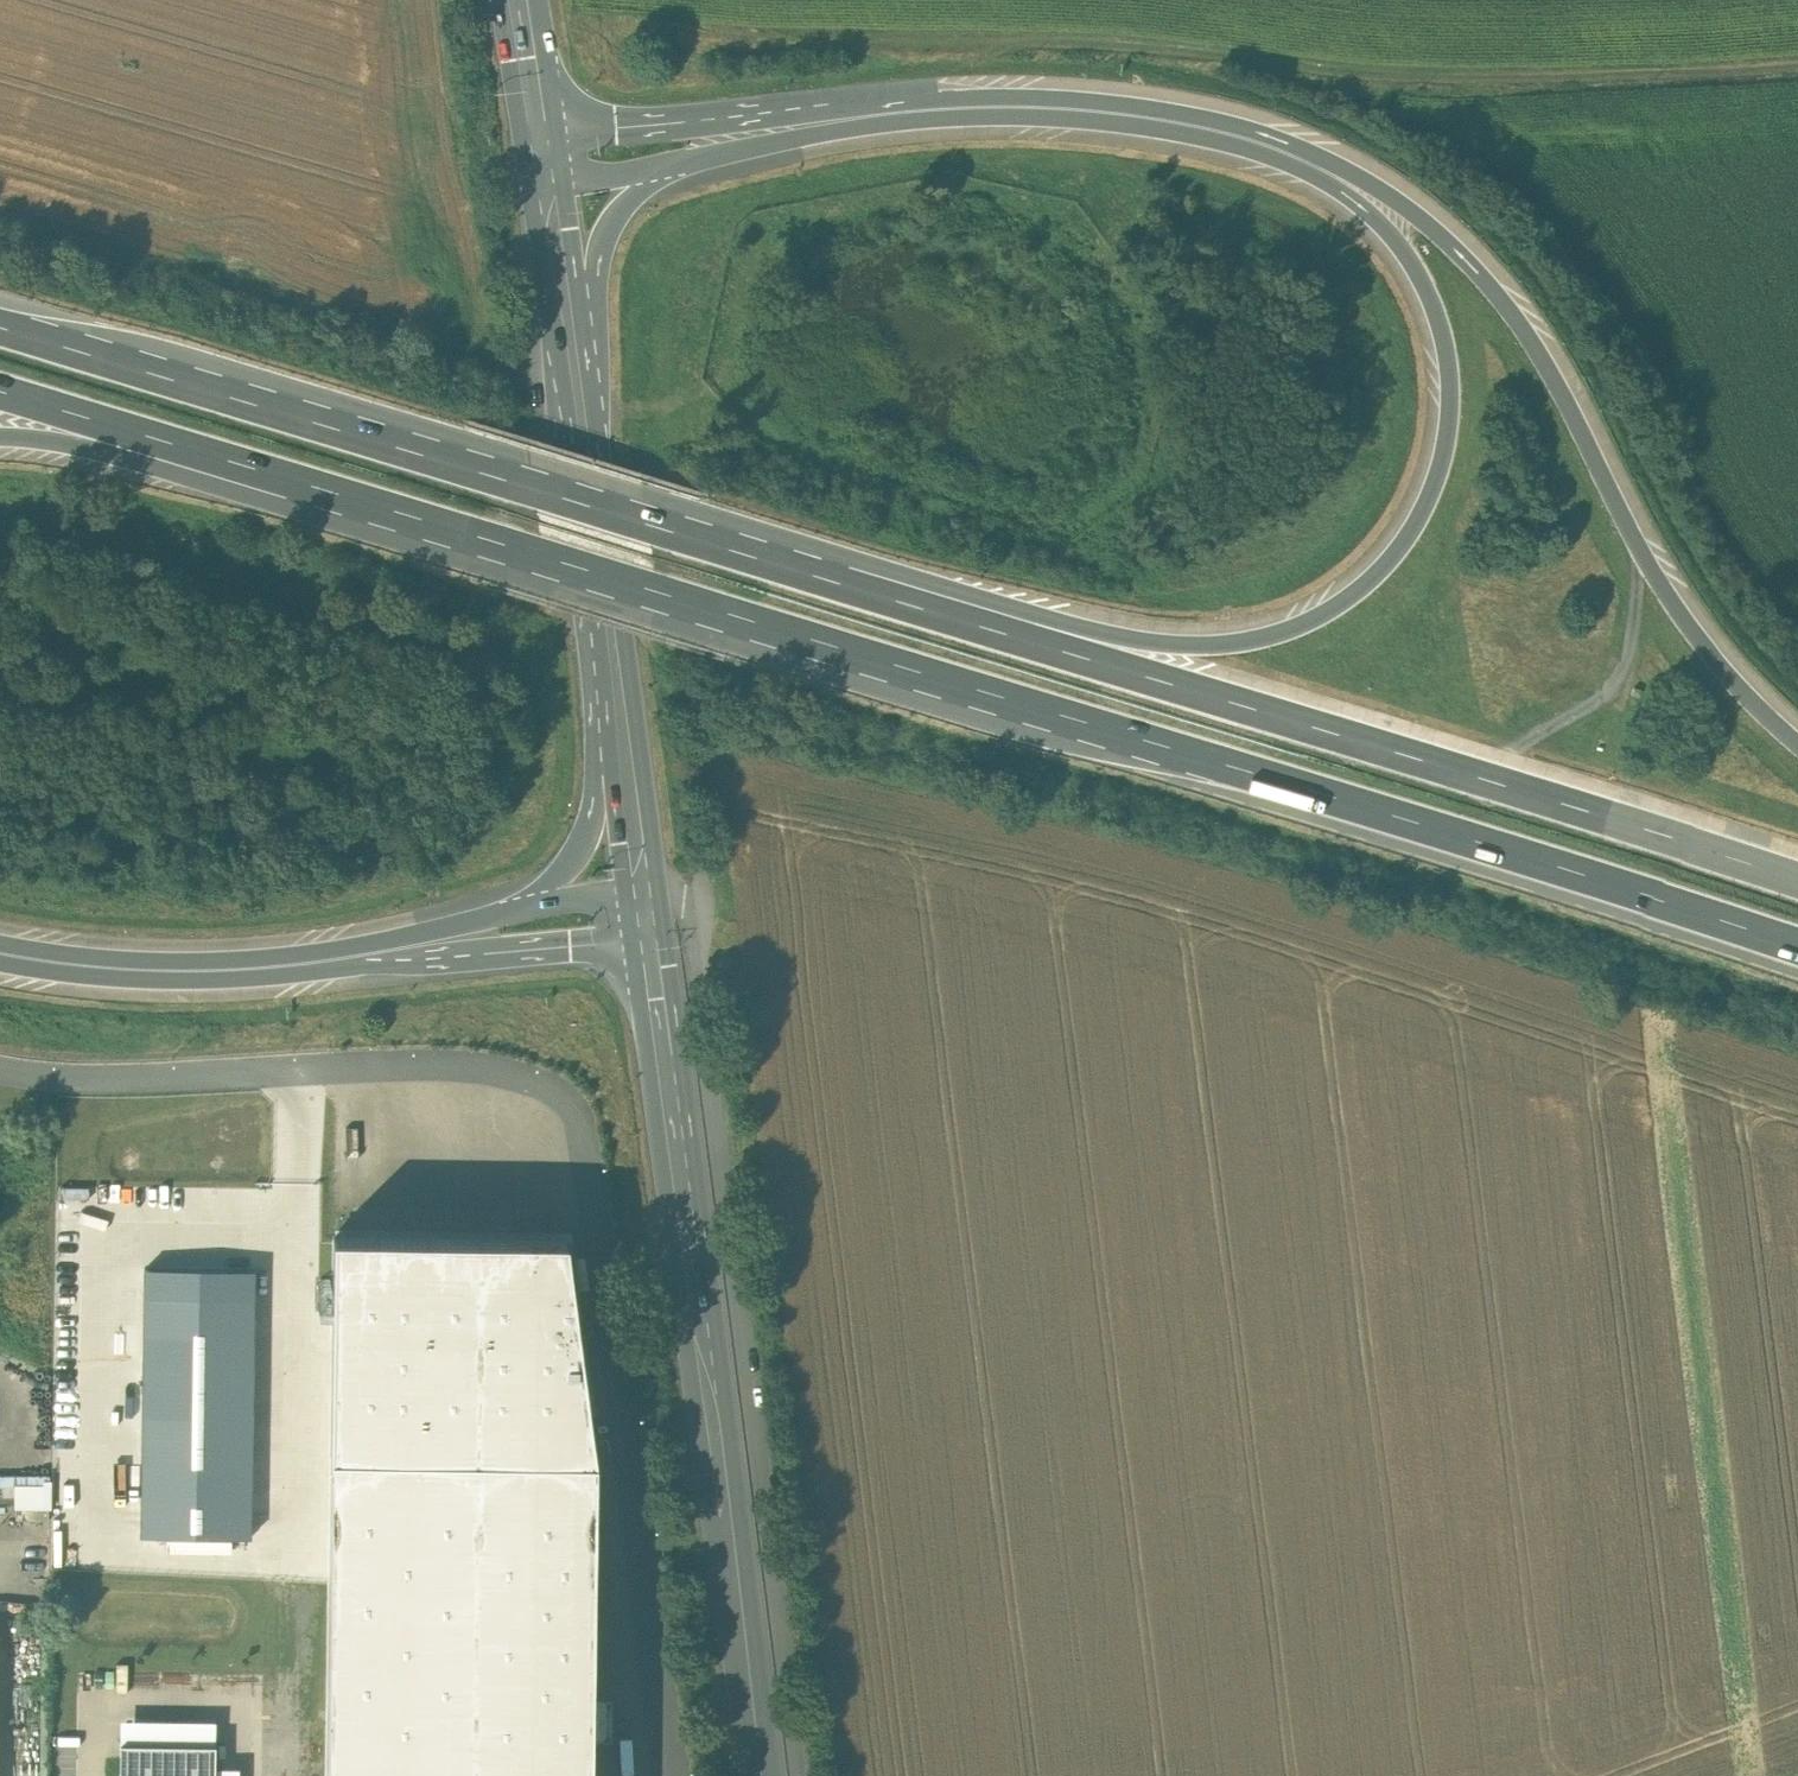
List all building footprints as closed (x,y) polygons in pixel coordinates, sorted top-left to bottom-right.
[(333,1235),(325,1775),(589,1775),(590,1741),(590,1700),(594,1457),(565,1238),(333,1235)] [(250,1269),(144,1268),(140,1533),(247,1534),(250,1269)] [(20,1473),(19,1506),(55,1507),(56,1474),(20,1473)] [(612,1701),(590,1700),(590,1741),(611,1741),(612,1701)] [(120,1775),(237,1775),(238,1767),(215,1769),(214,1720),(121,1725),(120,1775)]
